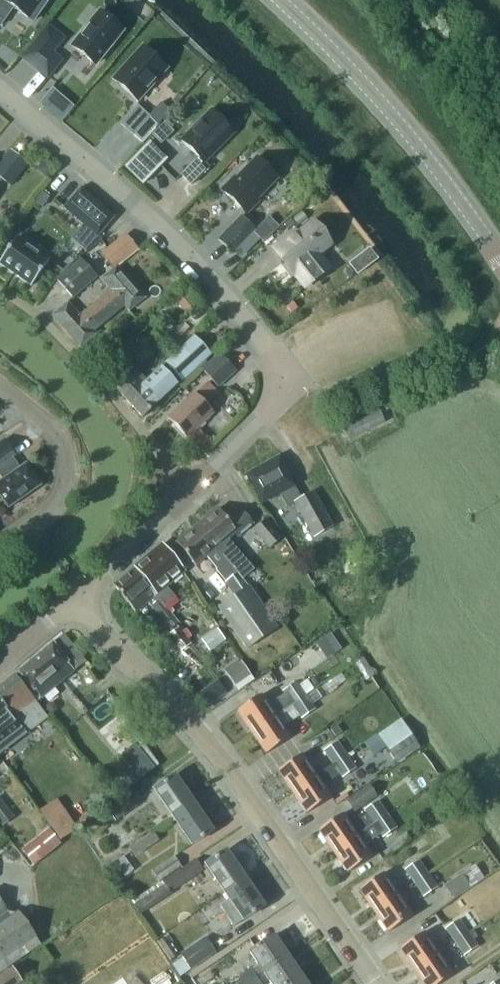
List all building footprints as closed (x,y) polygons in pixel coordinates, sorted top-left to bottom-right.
[(13,8),(33,22),(46,3),(42,0),(0,0),(0,26),(13,8)] [(100,12),(72,46),(95,65),(122,30),(100,12)] [(63,40),(47,28),(21,61),(46,81),(61,62),(52,55),(63,40)] [(143,47),(113,80),(137,101),(166,68),(143,47)] [(137,107),(121,125),(133,136),(149,118),(137,107)] [(198,158),(181,175),(191,185),(208,168),(203,163),(233,133),(211,111),(181,141),(198,158)] [(124,167),(143,185),(168,159),(150,141),(124,167)] [(11,187),(29,165),(10,150),(0,163),(0,179),(11,187)] [(233,176),(221,190),(246,214),(259,201),(257,199),(277,178),(255,157),(235,178),(233,176)] [(64,208),(97,237),(114,217),(81,188),(64,208)] [(9,207),(2,217),(12,224),(19,214),(9,207)] [(302,211),(293,219),(298,225),(307,217),(302,211)] [(255,231),(240,217),(218,240),(232,254),(253,232),(255,231)] [(255,231),(253,232),(263,242),(274,232),(264,221),(255,231)] [(273,249),(293,275),(295,274),(306,287),(328,269),(316,254),(329,244),(314,224),(298,236),(295,232),(273,249)] [(110,267),(136,247),(127,236),(126,234),(100,254),(101,256),(110,267)] [(0,261),(0,264),(32,286),(50,260),(17,237),(0,261)] [(56,280),(73,299),(97,278),(80,259),(56,280)] [(145,298),(117,267),(100,280),(111,291),(124,306),(128,311),(145,298)] [(186,286),(172,298),(185,313),(199,302),(186,286)] [(79,317),(93,333),(124,306),(111,291),(79,317)] [(93,333),(79,317),(68,303),(53,315),(81,348),(95,336),(93,333)] [(165,364),(181,381),(211,354),(194,336),(165,364)] [(202,370),(218,388),(236,371),(220,354),(202,370)] [(161,366),(147,380),(132,364),(111,384),(143,417),(159,402),(178,384),(161,366)] [(168,419),(186,438),(212,413),(205,405),(217,394),(207,383),(195,395),(194,394),(168,419)] [(384,398),(338,420),(347,438),(383,421),(380,414),(389,410),(384,398)] [(27,462),(21,467),(13,456),(16,454),(6,439),(0,443),(0,472),(4,478),(0,481),(0,493),(9,506),(22,497),(22,498),(29,493),(42,484),(27,462)] [(286,507),(295,502),(314,537),(334,527),(303,470),(290,477),(279,456),(246,474),(262,504),(279,495),(286,507)] [(198,525),(237,571),(248,562),(239,552),(235,555),(224,542),(235,533),(238,536),(251,526),(240,513),(229,522),(218,509),(198,525)] [(282,539),(266,519),(253,530),(269,549),(282,539)] [(226,581),(237,571),(198,525),(177,542),(196,565),(208,555),(219,568),(217,570),(226,581)] [(344,542),(333,548),(337,555),(348,550),(344,542)] [(163,544),(135,566),(158,594),(156,595),(171,614),(174,612),(167,603),(175,597),(167,587),(186,571),(163,544)] [(327,550),(315,556),(319,564),(331,557),(327,550)] [(158,594),(135,566),(114,583),(137,611),(147,602),(170,631),(179,624),(171,614),(156,595),(158,594)] [(249,586),(247,588),(238,574),(227,583),(235,595),(219,607),(232,626),(248,649),(278,629),(262,606),(249,586)] [(191,643),(180,627),(170,634),(182,650),(191,643)] [(312,642),(322,659),(337,650),(327,633),(312,642)] [(18,670),(41,698),(86,662),(64,635),(55,643),(53,641),(18,670)] [(363,658),(354,664),(361,674),(362,674),(364,676),(363,677),(366,681),(374,675),(363,658)] [(223,669),(234,687),(251,676),(241,661),(237,663),(236,661),(223,669)] [(27,733),(48,717),(14,674),(0,686),(0,754),(27,733)] [(333,679),(322,687),(325,691),(326,691),(329,694),(337,688),(336,687),(338,686),(333,679)] [(306,695),(297,681),(284,690),(288,695),(271,706),(262,694),(238,710),(253,732),(277,715),(294,704),(306,695)] [(322,687),(307,697),(311,702),(313,700),(313,701),(317,698),(320,696),(319,695),(324,692),(325,691),(322,687)] [(294,704),(303,717),(315,708),(311,702),(307,697),(306,695),(294,704)] [(294,704),(277,715),(285,727),(300,717),(301,718),(303,717),(294,704)] [(253,732),(267,753),(291,736),(285,727),(277,715),(253,732)] [(401,720),(377,735),(396,763),(420,748),(401,720)] [(326,750),(335,763),(347,755),(338,742),(326,750)] [(317,775),(302,753),(278,769),(294,791),(317,775)] [(294,791),(307,812),(332,796),(324,785),(342,773),(344,776),(356,768),(347,755),(335,763),(317,775),(294,791)] [(346,798),(370,782),(361,768),(337,784),(346,798)] [(156,789),(175,817),(194,804),(175,776),(156,789)] [(348,799),(355,809),(375,796),(368,786),(348,799)] [(0,800),(0,824),(1,826),(13,817),(0,800)] [(387,814),(379,802),(364,812),(366,815),(351,825),(343,813),(319,829),(334,851),(387,814)] [(213,831),(194,804),(175,817),(194,845),(213,831)] [(109,811),(102,817),(109,826),(116,821),(109,811)] [(387,814),(334,851),(349,872),(373,856),(365,845),(382,833),(384,836),(396,827),(387,814)] [(33,866),(60,844),(48,828),(21,850),(33,866)] [(135,857),(159,841),(154,833),(130,849),(135,857)] [(246,879),(227,851),(208,864),(226,892),(246,879)] [(133,870),(123,856),(114,863),(124,877),(133,870)] [(171,856),(156,866),(151,869),(158,881),(178,867),(171,856)] [(197,860),(157,887),(133,903),(140,914),(204,870),(197,860)] [(428,874),(419,860),(406,868),(416,882),(428,874)] [(399,894),(384,872),(360,888),(375,910),(399,894)] [(428,874),(416,882),(425,895),(437,887),(428,874)] [(443,886),(451,898),(469,886),(462,874),(443,886)] [(264,907),(246,879),(226,892),(231,898),(219,906),(234,927),(264,907)] [(399,894),(375,910),(389,931),(413,915),(406,904),(411,901),(404,890),(399,894)] [(40,944),(18,912),(9,911),(0,899),(0,973),(40,944)] [(447,928),(456,941),(468,933),(460,920),(447,928)] [(415,969),(439,953),(444,949),(437,939),(432,942),(424,932),(400,948),(415,969)] [(456,941),(465,955),(478,946),(468,933),(456,941)] [(275,936),(251,953),(258,964),(240,976),(245,983),(288,955),(275,936)] [(205,937),(181,954),(183,957),(191,969),(192,971),(216,953),(205,937)] [(164,938),(158,942),(170,961),(177,956),(164,938)] [(439,953),(415,969),(425,983),(439,983),(453,974),(446,964),(453,959),(448,952),(442,957),(439,953)] [(288,955),(245,983),(263,983),(269,980),(272,983),(288,983),(302,975),(288,955)] [(183,957),(172,965),(180,977),(191,969),(183,957)] [(22,981),(12,967),(1,976),(0,976),(0,983),(19,983),(22,981)] [(197,983),(204,983),(216,976),(210,967),(193,978),(197,983)] [(302,975),(288,983),(308,983),(302,975)]
